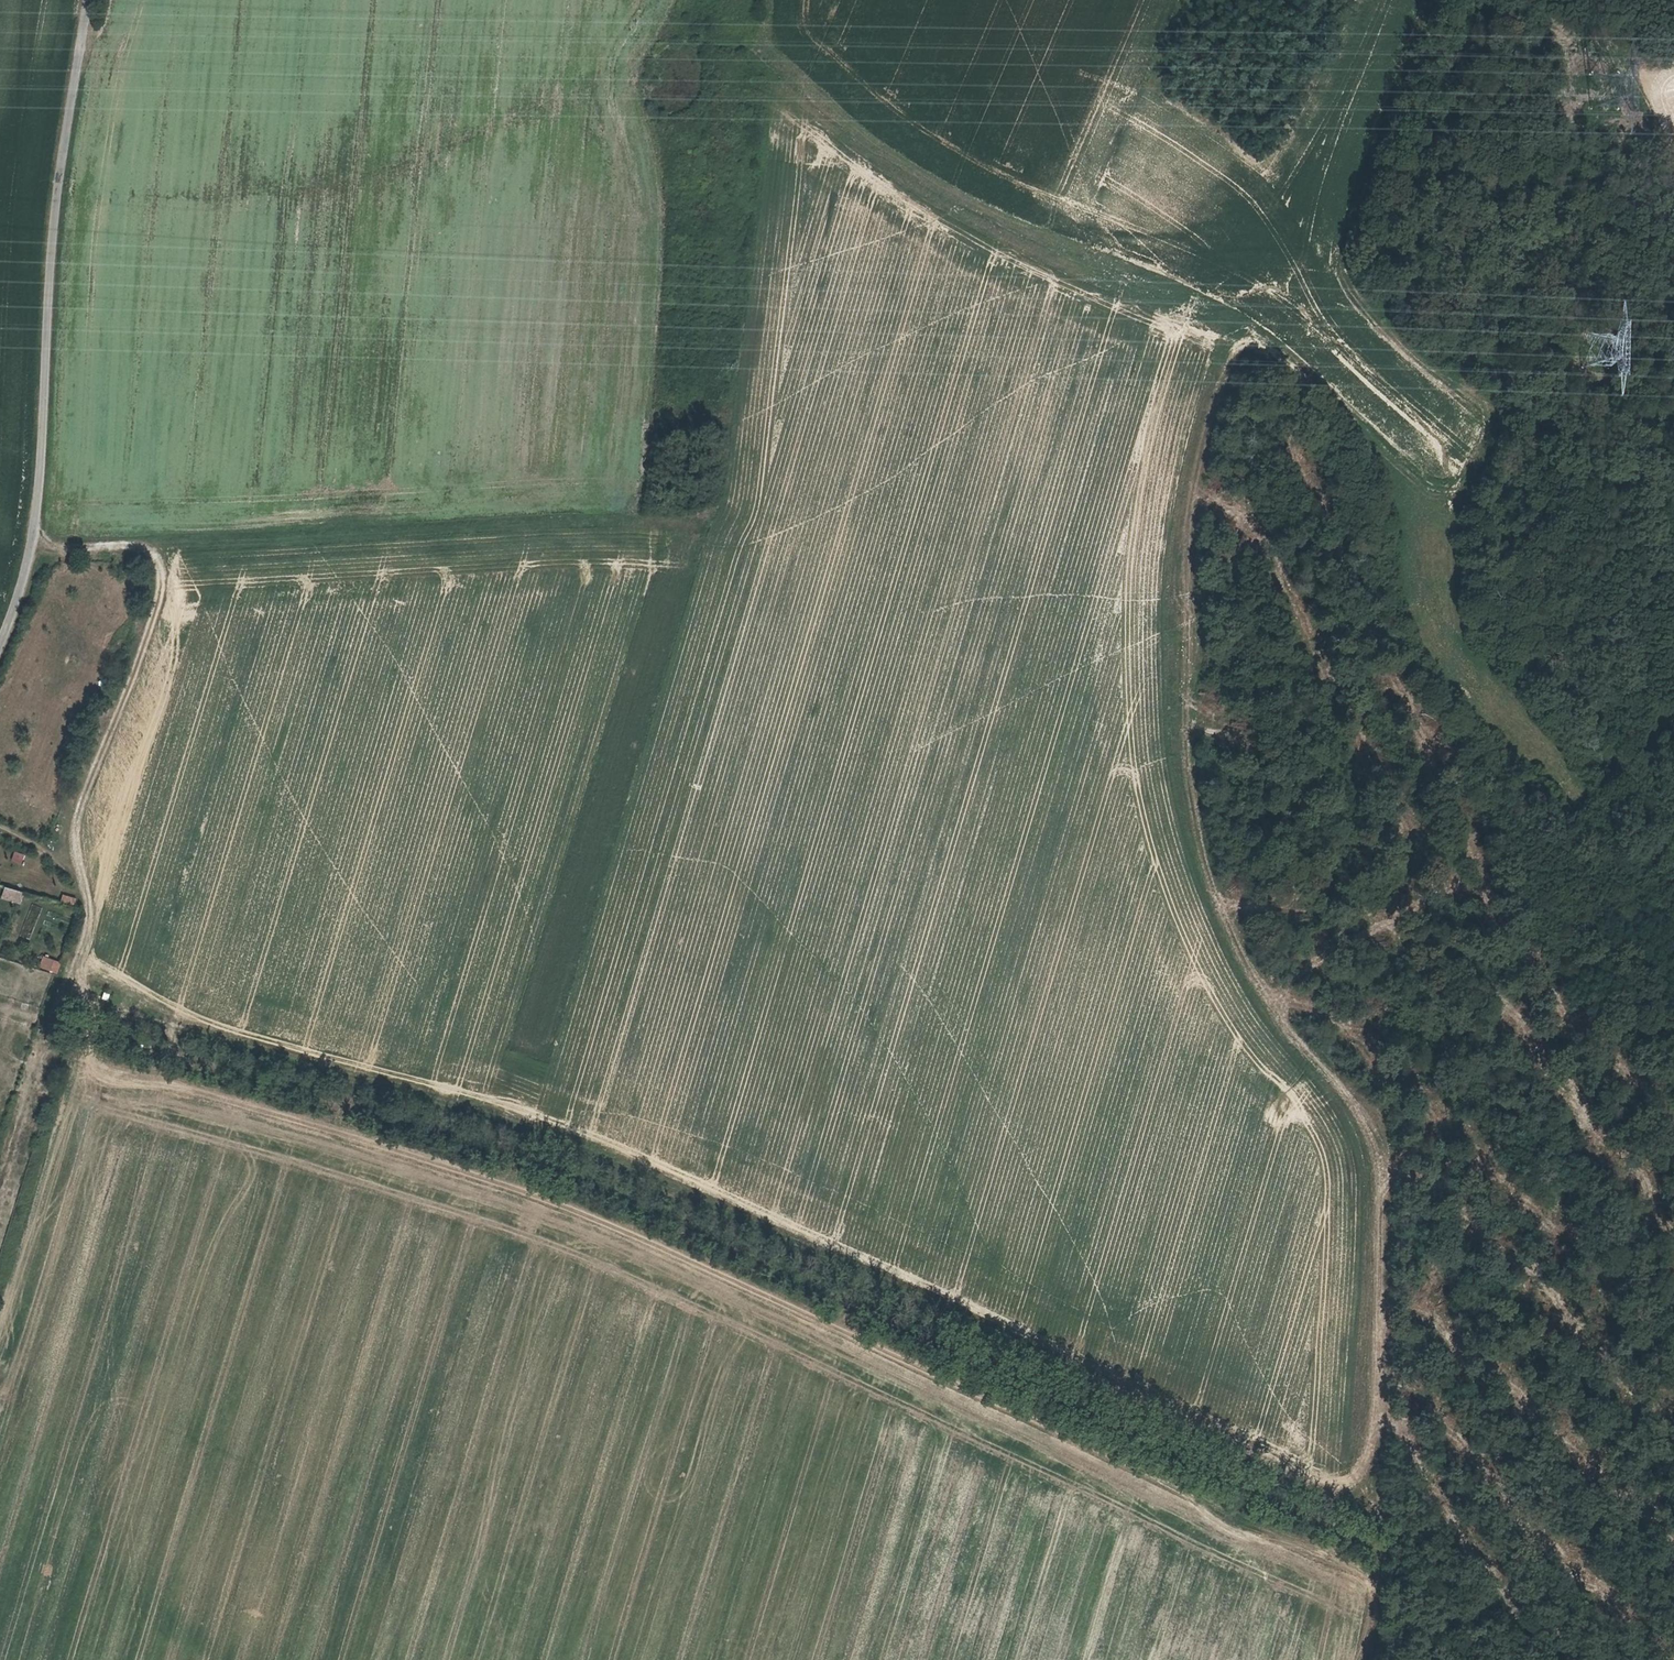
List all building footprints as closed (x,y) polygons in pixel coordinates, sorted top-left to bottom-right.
[(23,856),(14,852),(10,860),(19,864),(23,856)] [(21,893),(3,888),(0,898),(18,903),(21,893)] [(75,899),(65,896),(62,903),(72,907),(75,899)] [(58,962),(42,957),(39,967),(54,973),(58,962)]
